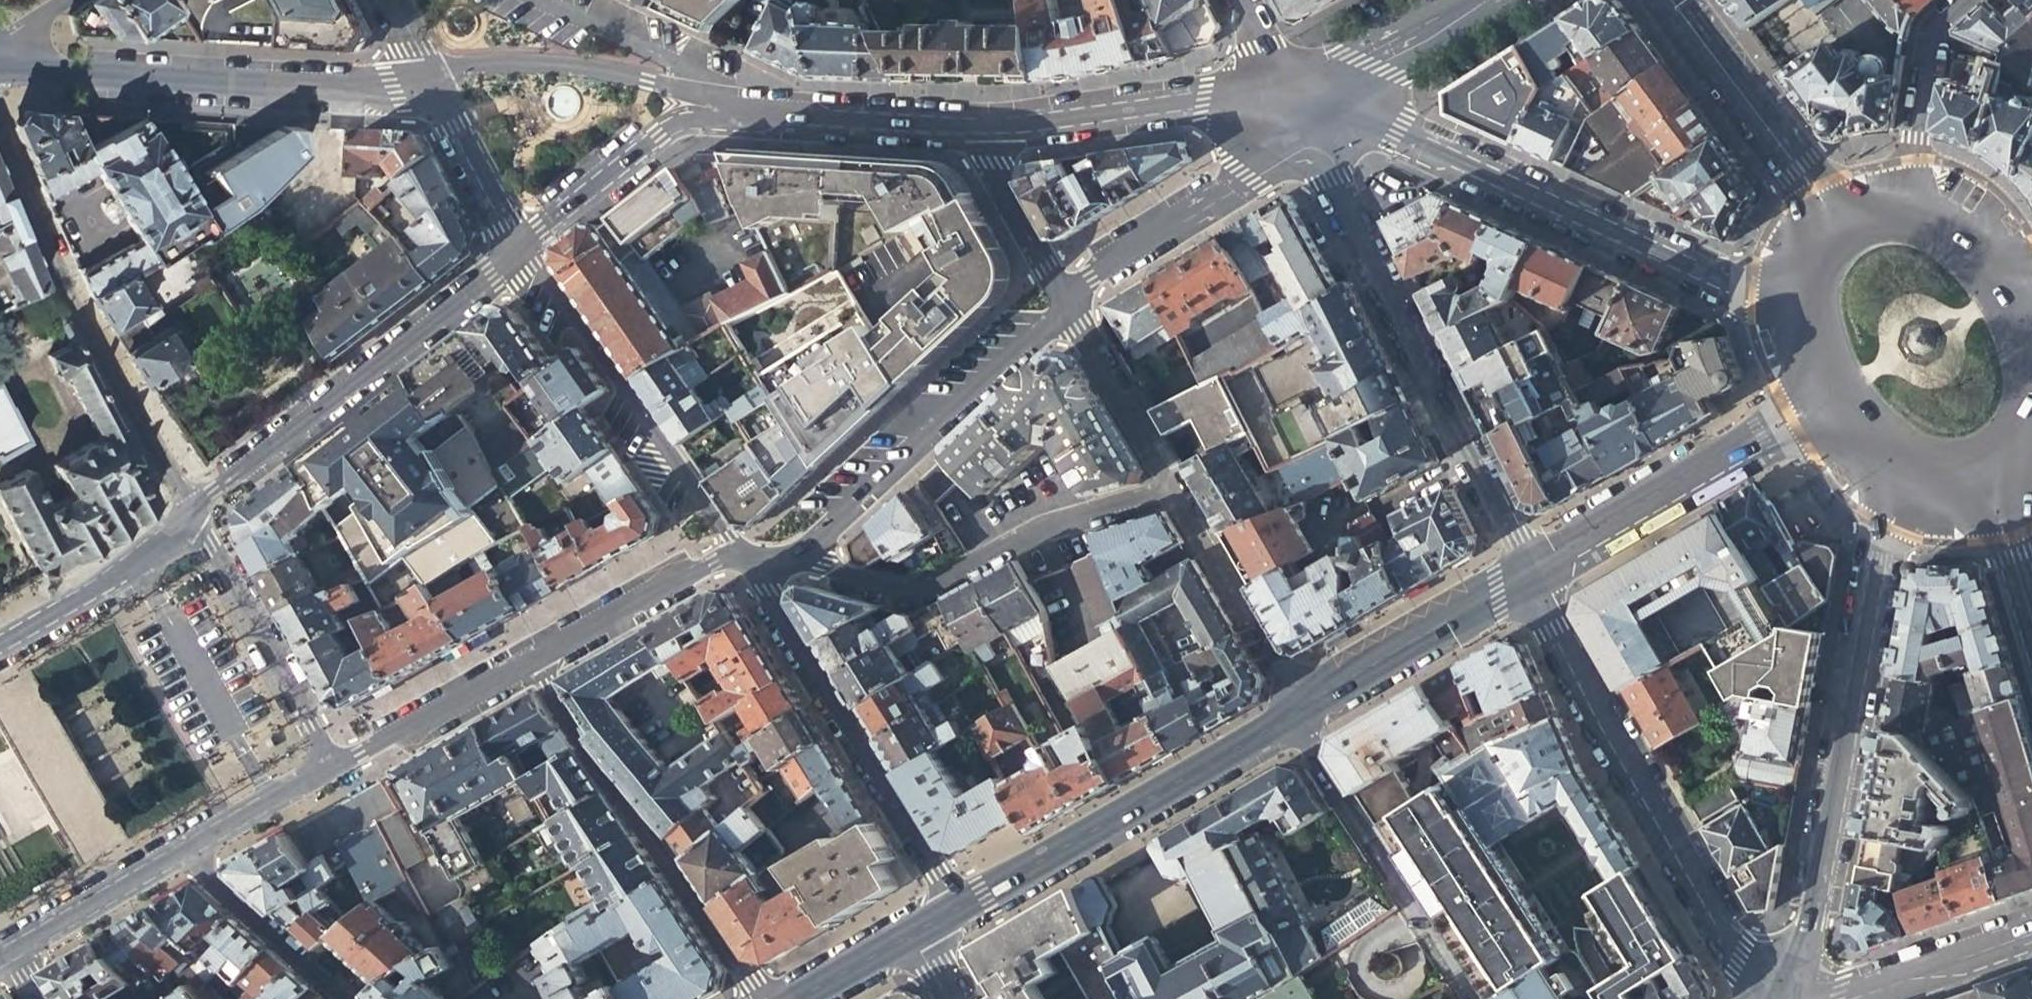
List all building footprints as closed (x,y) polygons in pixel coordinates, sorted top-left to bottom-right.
[(174,43),(175,44),(194,45),(164,0),(89,0),(65,16),(71,36),(86,37),(117,39),(131,39),(132,42),(154,27),(160,22),(174,43)] [(369,37),(354,6),(351,0),(284,0),(311,50),(359,53),(369,37)] [(661,10),(668,0),(639,0),(661,10)] [(661,10),(711,33),(744,0),(668,0),(661,10)] [(773,8),(777,1),(777,0),(758,0),(773,8)] [(1031,29),(1036,84),(1091,76),(1102,75),(1143,64),(1124,0),(1095,0),(1098,16),(1064,25),(1058,0),(1027,0),(1031,29)] [(1143,64),(1176,55),(1166,31),(1152,0),(1137,5),(1135,0),(1124,0),(1143,64)] [(1166,31),(1211,13),(1205,0),(1152,0),(1166,31)] [(1302,18),(1332,0),(1292,0),(1302,18)] [(1579,66),(1640,31),(1626,13),(1619,3),(1608,0),(1595,0),(1564,19),(1521,47),(1543,87),(1559,77),(1555,70),(1548,57),(1566,44),(1577,36),(1586,48),(1575,55),(1574,59),(1579,66)] [(1748,33),(1789,0),(1723,0),(1730,9),(1748,33)] [(1906,36),(1907,35),(1911,23),(1914,18),(1898,0),(1864,0),(1888,30),(1906,36)] [(1914,18),(1928,5),(1934,0),(1898,0),(1914,18)] [(1994,65),(2006,69),(2016,44),(2031,25),(2031,0),(2011,0),(2013,3),(2015,1),(2020,4),(2010,15),(1999,14),(1988,1),(1983,6),(1956,30),(1955,35),(1998,53),(1994,65)] [(764,29),(752,52),(812,79),(803,28),(798,12),(777,1),(773,8),(764,29)] [(800,6),(798,12),(803,28),(813,28),(813,17),(817,14),(809,3),(800,6)] [(1211,13),(1166,31),(1176,55),(1211,47),(1216,37),(1219,29),(1211,13)] [(1015,84),(1036,84),(1031,29),(972,29),(971,24),(952,24),(952,29),(919,29),(919,35),(879,35),(902,81),(922,82),(921,75),(947,75),(1016,75),(1015,84)] [(2016,44),(2006,69),(2021,73),(2016,89),(2029,93),(2031,82),(2031,25),(2016,44)] [(867,28),(813,28),(803,28),(812,79),(870,81),(868,35),(867,28)] [(1579,66),(1569,72),(1596,112),(1664,64),(1648,42),(1640,31),(1579,66)] [(879,35),(868,35),(870,81),(884,81),(902,81),(879,35)] [(1569,50),(1566,44),(1548,57),(1555,70),(1559,68),(1562,65),(1558,58),(1569,50)] [(1530,105),(1543,87),(1521,47),(1501,60),(1447,95),(1449,115),(1513,144),(1530,105)] [(1827,47),(1783,80),(1791,90),(1831,144),(1864,135),(1891,131),(1898,86),(1900,79),(1888,78),(1885,70),(1884,67),(1881,64),(1877,62),(1869,62),(1864,65),(1853,53),(1839,63),(1827,47)] [(1659,179),(1719,138),(1664,64),(1596,112),(1586,119),(1565,167),(1633,198),(1659,179)] [(1982,97),(1946,86),(1942,107),(1937,134),(1982,155),(2010,100),(2016,89),(2021,73),(2006,69),(1994,65),(1992,65),(1982,97)] [(1530,105),(1513,144),(1553,162),(1565,167),(1586,119),(1596,112),(1569,72),(1559,77),(1543,87),(1530,105)] [(2010,100),(1982,155),(1999,168),(2020,186),(2031,156),(2031,105),(2010,100)] [(83,122),(93,143),(136,120),(42,114),(23,113),(11,129),(32,176),(81,150),(71,129),(83,122)] [(107,259),(77,276),(87,299),(127,277),(174,250),(190,236),(194,243),(206,235),(209,234),(186,201),(171,177),(166,168),(136,120),(93,143),(81,150),(32,176),(43,201),(96,173),(119,212),(137,243),(107,259)] [(246,203),(301,156),(297,129),(273,127),(201,169),(214,188),(202,194),(186,201),(209,234),(220,226),(246,203)] [(395,168),(405,182),(434,157),(422,136),(360,132),(357,177),(383,182),(383,169),(386,167),(395,168)] [(1682,213),(1688,208),(1744,172),(1719,138),(1659,179),(1682,213)] [(1184,144),(1131,151),(1150,188),(1191,163),(1184,144)] [(1150,188),(1131,151),(1095,156),(1123,205),(1150,188)] [(719,179),(737,171),(732,155),(704,154),(683,169),(708,213),(713,223),(733,215),(719,179)] [(749,156),(732,155),(737,171),(740,180),(743,189),(750,208),(772,251),(792,291),(832,271),(838,204),(842,205),(843,199),(879,202),(884,202),(902,236),(919,226),(920,228),(947,212),(949,215),(972,202),(963,186),(958,179),(942,168),(921,167),(787,159),(749,156)] [(1071,186),(1060,161),(1049,163),(1052,177),(1083,229),(1123,205),(1095,156),(1080,158),(1088,178),(1071,186)] [(2020,186),(2031,203),(2031,156),(2020,186)] [(398,189),(426,224),(457,201),(434,157),(405,182),(398,189)] [(1052,177),(1049,163),(1021,167),(1018,182),(1034,209),(1052,240),(1062,242),(1083,229),(1052,177)] [(648,260),(708,213),(683,169),(615,217),(640,250),(648,260)] [(1697,222),(1693,225),(1729,242),(1735,239),(1743,221),(1744,218),(1759,199),(1759,196),(1757,190),(1755,185),(1744,172),(1688,208),(1697,222)] [(13,299),(40,286),(6,203),(0,188),(0,306),(13,299)] [(743,211),(750,208),(743,189),(736,193),(743,211)] [(380,190),(362,203),(371,213),(379,205),(387,198),(380,190)] [(1304,316),(1338,291),(1314,247),(1295,212),(1296,206),(1290,197),(1281,203),(1265,212),(1287,253),(1269,264),(1244,224),(1240,227),(1225,236),(1222,238),(1254,294),(1271,321),(1277,332),(1304,316)] [(1385,223),(1403,258),(1438,240),(1453,204),(1446,200),(1438,197),(1385,223)] [(429,248),(416,259),(438,282),(460,265),(473,255),(475,235),(457,201),(426,224),(417,232),(429,248)] [(949,280),(880,347),(904,387),(924,368),(1002,297),(1005,291),(1007,286),(1007,277),(1004,260),(986,226),(972,202),(949,215),(947,212),(920,228),(949,280)] [(383,251),(354,271),(391,318),(416,299),(438,282),(416,259),(401,244),(382,224),(371,213),(362,203),(334,223),(344,236),(358,225),(383,251)] [(1480,264),(1483,255),(1497,224),(1470,212),(1453,204),(1438,240),(1403,258),(1414,280),(1463,255),(1480,264)] [(389,217),(379,205),(371,213),(382,224),(389,217)] [(1257,217),(1244,224),(1269,264),(1287,253),(1265,212),(1257,217)] [(625,261),(640,250),(615,217),(600,227),(625,261)] [(1502,269),(1490,287),(1510,301),(1515,290),(1538,243),(1514,232),(1497,224),(1483,255),(1499,262),(1501,264),(1502,269)] [(685,349),(625,261),(600,227),(585,226),(579,231),(555,249),(553,263),(635,380),(685,349)] [(1240,302),(1254,294),(1222,238),(1185,260),(1152,280),(1176,331),(1180,338),(1197,328),(1194,322),(1235,298),(1238,298),(1240,302)] [(1515,290),(1565,315),(1572,301),(1588,266),(1564,255),(1538,243),(1515,290)] [(683,308),(648,260),(640,250),(625,261),(685,349),(695,343),(727,324),(728,323),(717,299),(713,292),(683,308)] [(755,279),(717,299),(728,323),(792,291),(772,251),(747,264),(755,279)] [(154,273),(167,300),(200,284),(186,257),(154,273)] [(1596,313),(1613,322),(1630,285),(1607,274),(1588,266),(1572,301),(1596,313)] [(302,309),(336,360),(354,346),(391,318),(354,271),(325,292),(326,293),(302,309)] [(765,389),(736,410),(732,412),(739,423),(773,401),(788,424),(816,469),(839,447),(886,403),(904,387),(880,347),(868,326),(837,275),(832,271),(792,291),(728,323),(727,324),(765,389)] [(147,306),(127,277),(87,299),(101,319),(110,332),(117,343),(141,327),(133,315),(147,306)] [(1106,307),(1139,355),(1176,331),(1152,280),(1128,294),(1106,307)] [(1460,280),(1422,297),(1431,313),(1442,336),(1488,312),(1495,308),(1510,301),(1490,287),(1468,298),(1463,297),(1462,294),(1465,289),(1460,280)] [(1340,406),(1393,372),(1369,324),(1349,284),(1338,291),(1304,316),(1277,332),(1287,349),(1288,351),(1310,337),(1318,337),(1323,346),(1316,351),(1326,369),(1320,373),(1337,400),(1340,406)] [(1660,353),(1681,308),(1653,296),(1630,285),(1613,322),(1607,336),(1649,357),(1660,353)] [(13,299),(0,306),(0,309),(13,303),(13,299)] [(1596,313),(1572,301),(1565,315),(1588,327),(1596,313)] [(1504,325),(1495,308),(1488,312),(1497,329),(1504,325)] [(470,332),(496,368),(509,387),(516,396),(530,386),(532,384),(553,368),(553,367),(531,336),(516,314),(496,312),(470,332)] [(1509,351),(1497,329),(1488,312),(1442,336),(1449,351),(1461,374),(1509,351)] [(158,316),(141,327),(117,343),(124,354),(132,365),(146,385),(184,359),(163,328),(165,327),(158,316)] [(1902,325),(1898,344),(1908,360),(1924,366),(1943,356),(1946,338),(1937,322),(1920,317),(1902,325)] [(1534,324),(1544,333),(1546,332),(1557,327),(1548,319),(1534,324)] [(1193,367),(1200,385),(1217,377),(1222,375),(1224,381),(1234,374),(1237,378),(1246,375),(1287,349),(1277,332),(1271,321),(1193,367)] [(1560,325),(1557,327),(1546,332),(1551,344),(1566,336),(1560,325)] [(1142,361),(1180,338),(1176,331),(1139,355),(1142,361)] [(501,407),(516,396),(509,387),(496,368),(470,332),(414,375),(440,420),(456,411),(477,394),(486,387),(491,394),(501,407)] [(1544,333),(1509,351),(1461,374),(1475,401),(1493,438),(1523,423),(1534,447),(1563,504),(1587,490),(1616,473),(1579,397),(1578,395),(1565,373),(1551,344),(1546,332),(1544,333)] [(1684,376),(1685,378),(1707,422),(1721,415),(1739,405),(1730,390),(1739,386),(1741,381),(1740,372),(1735,357),(1729,341),(1685,352),(1690,361),(1694,366),(1695,371),(1684,376)] [(703,356),(695,343),(685,349),(635,380),(651,403),(659,414),(694,390),(710,379),(697,360),(703,356)] [(39,576),(97,542),(152,502),(69,344),(45,356),(56,379),(64,374),(97,437),(51,465),(70,496),(46,509),(25,469),(0,482),(0,507),(23,551),(39,576)] [(530,386),(559,424),(581,407),(582,409),(608,389),(595,373),(578,349),(553,367),(553,368),(532,384),(530,386)] [(1060,443),(1091,498),(1136,485),(1141,472),(1075,360),(1054,356),(921,480),(935,502),(937,504),(968,475),(986,495),(1046,440),(1048,424),(1061,426),(1060,443)] [(1580,365),(1565,373),(1578,395),(1579,397),(1595,388),(1580,365)] [(1640,367),(1625,370),(1661,447),(1686,433),(1707,422),(1685,378),(1654,396),(1640,367)] [(1579,397),(1616,473),(1640,459),(1661,447),(1625,370),(1595,388),(1579,397)] [(1400,386),(1393,372),(1340,406),(1337,400),(1304,414),(1299,406),(1272,420),(1295,461),(1410,405),(1400,386)] [(414,375),(297,465),(314,490),(315,492),(324,511),(341,497),(354,513),(334,528),(356,566),(363,579),(368,587),(404,560),(424,588),(427,586),(438,579),(467,562),(484,553),(495,546),(468,508),(501,486),(494,474),(467,427),(425,453),(413,435),(440,420),(414,375)] [(1271,472),(1295,461),(1246,375),(1227,386),(1271,472)] [(1200,385),(1146,410),(1154,424),(1160,435),(1190,421),(1205,451),(1230,444),(1248,436),(1217,377),(1200,385)] [(483,400),(491,394),(486,387),(477,394),(483,400)] [(707,410),(694,390),(659,414),(675,437),(682,446),(712,426),(716,423),(732,412),(736,410),(727,396),(707,410)] [(23,441),(0,397),(0,453),(23,441)] [(1425,434),(1410,405),(1295,461),(1285,466),(1298,506),(1309,500),(1353,478),(1367,504),(1440,464),(1425,434)] [(613,509),(618,506),(641,494),(582,409),(581,407),(559,424),(534,442),(547,459),(555,470),(567,486),(585,472),(613,509)] [(788,424),(770,436),(754,446),(758,452),(787,495),(816,469),(788,424)] [(722,441),(712,426),(682,446),(692,461),(722,441)] [(747,435),(754,446),(770,436),(766,430),(757,429),(747,435)] [(1260,450),(1252,434),(1248,436),(1230,444),(1205,451),(1177,465),(1192,491),(1219,540),(1271,515),(1239,459),(1260,450)] [(511,503),(526,491),(519,480),(547,459),(534,442),(531,444),(532,446),(494,474),(501,486),(511,503)] [(1563,504),(1534,447),(1505,462),(1528,508),(1537,511),(1545,513),(1563,504)] [(787,495),(758,452),(708,484),(736,524),(752,527),(787,495)] [(526,491),(555,470),(547,459),(519,480),(526,491)] [(245,549),(314,490),(297,465),(238,510),(237,515),(235,530),(245,549)] [(933,505),(935,502),(921,480),(908,492),(935,534),(948,526),(933,505)] [(1800,485),(1780,496),(1807,542),(1838,552),(1842,535),(1819,511),(1800,485)] [(1773,538),(1794,575),(1804,569),(1766,503),(1765,504),(1758,491),(1750,489),(1734,497),(1720,505),(1769,590),(1782,582),(1760,546),(1773,538)] [(326,516),(324,511),(315,492),(314,490),(245,549),(259,574),(299,557),(313,550),(304,535),(326,516)] [(1454,491),(1401,517),(1409,534),(1417,551),(1439,541),(1452,567),(1462,562),(1470,557),(1476,535),(1454,491)] [(892,556),(936,537),(935,534),(908,492),(871,526),(890,552),(892,556)] [(589,523),(578,529),(579,531),(599,568),(653,537),(658,518),(641,494),(618,506),(623,514),(617,516),(616,527),(604,534),(601,529),(594,533),(589,523)] [(1807,542),(1780,496),(1766,503),(1804,569),(1828,605),(1838,552),(1807,542)] [(1233,565),(1244,585),(1279,567),(1311,550),(1296,523),(1307,516),(1309,500),(1298,506),(1271,515),(1219,540),(1233,565)] [(1720,505),(1680,528),(1737,626),(1777,603),(1769,590),(1720,505)] [(572,529),(574,533),(579,531),(578,529),(568,511),(558,516),(564,529),(572,529)] [(1093,533),(1100,554),(1117,603),(1121,613),(1127,628),(1120,632),(1139,665),(1133,669),(1155,713),(1174,752),(1207,733),(1208,732),(1198,710),(1212,703),(1210,698),(1202,682),(1191,657),(1176,665),(1184,683),(1173,688),(1165,671),(1149,637),(1144,625),(1153,621),(1158,632),(1170,659),(1203,642),(1207,649),(1236,634),(1194,562),(1150,585),(1144,567),(1184,545),(1174,528),(1166,514),(1093,533)] [(1379,528),(1373,516),(1352,526),(1353,575),(1353,613),(1358,622),(1367,617),(1406,594),(1389,553),(1386,544),(1379,528)] [(1400,540),(1409,534),(1401,517),(1379,528),(1386,544),(1389,553),(1402,546),(1400,540)] [(528,530),(538,547),(540,552),(556,543),(552,542),(548,542),(539,525),(528,530)] [(869,569),(890,552),(871,526),(863,534),(851,545),(856,566),(869,569)] [(936,537),(949,558),(964,550),(948,526),(935,534),(936,537)] [(1652,544),(1641,550),(1696,650),(1702,647),(1737,626),(1680,528),(1671,533),(1652,544)] [(1668,528),(1650,539),(1652,544),(1671,533),(1668,528)] [(574,533),(556,543),(540,552),(561,589),(599,568),(579,531),(574,533)] [(1402,546),(1389,553),(1406,594),(1427,582),(1452,567),(1439,541),(1417,551),(1409,534),(1400,540),(1402,546)] [(523,566),(500,579),(520,611),(561,589),(540,552),(538,547),(524,555),(522,562),(523,566)] [(1587,631),(1623,693),(1666,667),(1696,650),(1671,605),(1641,550),(1606,571),(1580,586),(1577,612),(1587,631)] [(1353,613),(1353,575),(1335,551),(1304,567),(1305,570),(1286,580),(1279,567),(1244,585),(1243,586),(1282,648),(1292,657),(1331,638),(1350,627),(1358,622),(1353,613)] [(488,559),(484,553),(467,562),(472,568),(488,559)] [(1098,622),(1121,613),(1117,603),(1100,554),(1078,562),(1075,571),(1084,590),(1098,622)] [(318,591),(299,557),(259,574),(282,616),(329,594),(352,584),(363,579),(356,566),(333,577),(335,582),(318,591)] [(1000,570),(980,581),(1008,632),(1041,616),(1040,609),(1026,582),(1016,561),(1000,570)] [(467,562),(438,579),(443,586),(472,568),(467,562)] [(1957,571),(1939,570),(1926,569),(1911,569),(1888,665),(1886,675),(1933,682),(1935,674),(1977,660),(1981,671),(2010,664),(1981,568),(1968,570),(1957,571)] [(1794,575),(1782,582),(1769,590),(1777,603),(1789,623),(1791,627),(1816,635),(1823,636),(1828,605),(1804,569),(1794,575)] [(459,592),(440,605),(466,642),(520,611),(500,579),(495,570),(469,587),(465,582),(456,587),(459,592)] [(432,593),(443,586),(438,579),(427,586),(432,593)] [(994,639),(1008,632),(980,581),(966,588),(947,599),(968,640),(969,640),(977,654),(982,662),(1000,652),(994,639)] [(361,601),(352,584),(329,594),(282,616),(286,624),(302,651),(337,634),(349,628),(340,613),(361,601)] [(381,612),(361,622),(391,683),(466,642),(440,605),(432,593),(427,586),(424,588),(404,600),(418,622),(395,635),(381,612)] [(870,613),(878,608),(806,588),(796,594),(795,602),(807,622),(823,646),(870,613)] [(677,660),(747,618),(731,593),(722,591),(694,606),(656,628),(677,660)] [(862,708),(968,640),(947,599),(933,606),(913,617),(917,625),(841,675),(849,688),(862,708)] [(1767,637),(1789,623),(1777,603),(1737,626),(1740,632),(1767,637)] [(889,630),(870,613),(823,646),(831,659),(841,675),(917,625),(913,617),(903,615),(889,630)] [(1045,634),(1041,616),(1008,632),(1017,648),(1045,634)] [(718,721),(745,705),(785,680),(765,647),(747,618),(677,660),(686,673),(691,681),(710,668),(707,663),(712,659),(713,655),(719,657),(717,660),(722,667),(720,667),(728,681),(730,680),(734,686),(737,686),(736,693),(727,693),(724,690),(706,702),(718,721)] [(1149,637),(1158,632),(1153,621),(1144,625),(1149,637)] [(352,663),(337,634),(302,651),(330,702),(348,707),(381,689),(391,683),(361,622),(351,627),(365,656),(352,663)] [(1809,709),(1820,649),(1767,637),(1740,632),(1737,626),(1702,647),(1734,704),(1743,698),(1809,709)] [(742,770),(748,765),(738,751),(727,734),(672,772),(611,699),(658,670),(669,685),(686,673),(677,660),(656,628),(645,634),(605,656),(575,673),(560,682),(591,742),(670,839),(672,838),(686,858),(724,828),(709,809),(720,799),(708,786),(736,764),(742,770)] [(1057,672),(1077,702),(1133,669),(1139,665),(1120,632),(1055,665),(1057,672)] [(1253,660),(1236,634),(1207,649),(1203,651),(1215,676),(1222,692),(1234,717),(1256,705),(1262,679),(1253,660)] [(1348,639),(1330,649),(1333,655),(1351,644),(1348,639)] [(959,666),(977,654),(969,640),(968,640),(862,708),(868,717),(881,738),(937,706),(929,692),(945,683),(944,680),(958,671),(959,666)] [(1484,654),(1460,668),(1480,721),(1503,712),(1545,694),(1532,664),(1525,649),(1506,642),(1484,654)] [(1215,676),(1203,651),(1191,657),(1202,682),(1215,676)] [(1962,696),(1968,714),(2020,699),(2010,664),(1981,671),(1971,674),(1976,691),(1962,696)] [(1176,665),(1165,671),(1173,688),(1184,683),(1176,665)] [(1700,724),(1666,667),(1623,693),(1639,720),(1657,750),(1700,724)] [(1513,735),(1503,712),(1480,721),(1460,668),(1447,676),(1428,686),(1470,753),(1470,755),(1489,743),(1513,735)] [(1174,752),(1155,713),(1133,669),(1077,702),(1092,726),(1121,783),(1149,766),(1151,765),(1157,762),(1163,759),(1174,752)] [(0,689),(0,724),(83,866),(130,839),(33,670),(0,689)] [(1935,682),(1933,682),(1886,675),(1881,702),(1876,732),(1914,734),(1927,729),(1935,682)] [(744,736),(750,744),(804,710),(795,695),(785,680),(745,705),(758,725),(744,736)] [(1436,741),(1448,760),(1450,759),(1453,763),(1470,753),(1428,686),(1371,719),(1337,739),(1333,758),(1367,810),(1378,828),(1416,803),(1394,768),(1436,741)] [(1008,711),(992,720),(976,729),(993,760),(1032,736),(1006,692),(1000,696),(1008,711)] [(1222,692),(1210,698),(1212,703),(1198,710),(1208,732),(1234,717),(1222,692)] [(544,739),(556,762),(576,751),(536,694),(508,709),(481,724),(502,761),(514,754),(527,778),(538,772),(537,769),(533,764),(525,749),(544,739)] [(1545,694),(1503,712),(1513,735),(1556,719),(1550,706),(1545,694)] [(1732,782),(1793,793),(1803,740),(1809,709),(1743,698),(1734,704),(1719,712),(1723,720),(1728,716),(1756,722),(1749,756),(1737,754),(1732,782)] [(1992,865),(2004,903),(2031,893),(2031,740),(2020,699),(1968,714),(1927,729),(1914,734),(1972,800),(1981,795),(1980,786),(2001,780),(2023,855),(1992,865)] [(940,705),(937,706),(881,738),(889,750),(902,771),(938,751),(965,735),(960,725),(958,723),(952,726),(940,705)] [(779,770),(784,767),(824,742),(814,725),(804,710),(750,744),(738,751),(748,765),(749,768),(756,763),(759,755),(757,752),(765,747),(779,770)] [(965,722),(960,725),(965,735),(976,729),(992,720),(988,714),(968,725),(965,722)] [(1612,884),(1641,869),(1627,849),(1579,771),(1556,719),(1513,735),(1489,743),(1470,755),(1470,753),(1453,763),(1450,759),(1448,760),(1434,769),(1447,785),(1416,803),(1378,828),(1390,847),(1488,998),(1497,998),(1540,970),(1559,957),(1488,847),(1498,841),(1507,836),(1562,803),(1612,884)] [(459,818),(528,779),(527,778),(514,754),(502,761),(481,724),(460,736),(412,763),(396,772),(455,879),(457,878),(483,863),(459,818)] [(1040,768),(1008,787),(1024,815),(1034,833),(1121,783),(1092,726),(1041,752),(1044,758),(1040,765),(1040,768)] [(1914,734),(1876,732),(1867,783),(1858,838),(1938,848),(1936,830),(1927,825),(1928,821),(1929,820),(1931,807),(1930,806),(1934,787),(1941,781),(1944,785),(1943,789),(1943,792),(1955,804),(1974,808),(1972,800),(1914,734)] [(804,801),(820,789),(843,772),(830,750),(824,742),(784,767),(804,801)] [(556,789),(569,814),(605,794),(588,768),(576,751),(556,762),(538,772),(527,778),(528,779),(539,800),(556,789)] [(966,795),(938,751),(902,771),(918,796),(948,843),(966,849),(1024,815),(1008,787),(1001,773),(998,774),(1002,781),(982,792),(964,760),(958,763),(976,795),(971,798),(966,795)] [(1299,834),(1334,812),(1323,797),(1307,772),(1286,768),(1235,798),(1172,834),(1187,860),(1228,837),(1233,848),(1252,839),(1249,832),(1279,815),(1288,815),(1299,834)] [(845,821),(855,834),(875,823),(856,793),(843,772),(820,789),(845,821)] [(354,833),(360,830),(376,820),(377,822),(397,811),(400,809),(381,780),(344,801),(307,822),(285,834),(298,865),(313,857),(349,837),(354,847),(360,843),(354,833)] [(1726,783),(1689,804),(1701,825),(1739,803),(1726,783)] [(773,789),(750,807),(766,829),(789,812),(773,789)] [(577,869),(583,865),(633,835),(615,808),(605,794),(569,814),(537,832),(548,852),(564,843),(577,869)] [(1974,808),(1955,804),(1954,807),(1956,810),(1959,816),(1946,830),(1941,832),(1937,828),(1936,830),(1938,848),(1974,808)] [(766,830),(766,829),(750,807),(724,828),(686,858),(700,880),(717,904),(756,872),(738,850),(766,830)] [(1704,831),(1731,876),(1735,874),(1750,865),(1774,851),(1763,831),(1759,834),(1744,808),(1704,831)] [(422,858),(397,811),(377,822),(402,870),(422,858)] [(361,883),(372,906),(381,900),(399,887),(408,880),(402,870),(377,822),(376,820),(360,830),(382,870),(361,883)] [(786,868),(799,886),(831,925),(898,884),(886,863),(893,859),(896,856),(875,823),(855,834),(840,843),(836,835),(786,868)] [(1262,833),(1252,839),(1233,848),(1299,977),(1300,976),(1325,959),(1319,946),(1322,944),(1315,931),(1312,933),(1312,932),(1284,876),(1262,833)] [(315,859),(313,857),(298,865),(285,834),(276,839),(259,848),(273,879),(295,901),(308,919),(317,913),(330,905),(319,889),(335,877),(317,857),(315,859)] [(1300,976),(1299,977),(1233,848),(1228,837),(1187,860),(1172,834),(1154,845),(1153,848),(1153,852),(1170,882),(1190,886),(1194,883),(1221,937),(1223,937),(1227,946),(1198,963),(1175,976),(1157,943),(1125,959),(1127,961),(1110,965),(1130,998),(1313,998),(1300,976)] [(569,918),(572,923),(580,937),(586,933),(664,879),(645,852),(633,835),(583,865),(602,899),(569,918)] [(1920,868),(1938,848),(1858,838),(1857,857),(1850,885),(1879,888),(1900,890),(1912,877),(1898,876),(1900,865),(1920,868)] [(1743,889),(1740,891),(1752,913),(1771,910),(1784,845),(1774,851),(1750,865),(1759,880),(1743,889)] [(291,930),(308,919),(295,901),(273,879),(259,848),(244,857),(232,864),(230,874),(258,900),(291,930)] [(1944,867),(1947,875),(1990,859),(1987,851),(1944,867)] [(1962,918),(2004,903),(1992,865),(1990,859),(1947,875),(1948,878),(1962,918)] [(467,896),(467,897),(496,881),(485,862),(483,863),(457,878),(467,896)] [(1641,869),(1612,884),(1591,898),(1633,969),(1609,984),(1597,992),(1601,998),(1667,998),(1656,981),(1693,957),(1641,869)] [(768,888),(756,872),(717,904),(754,957),(773,961),(786,952),(831,925),(799,886),(774,902),(771,902),(763,892),(768,888)] [(1743,889),(1735,874),(1731,876),(1740,891),(1743,889)] [(1103,879),(1097,878),(1078,889),(1101,930),(1109,925),(1111,930),(1115,928),(1120,909),(1103,879)] [(1948,878),(1901,895),(1907,911),(1914,934),(1925,930),(1962,918),(1948,878)] [(618,989),(624,998),(704,998),(720,990),(726,969),(693,921),(664,879),(586,933),(597,952),(636,929),(658,965),(618,989)] [(423,909),(408,880),(399,887),(412,913),(423,909)] [(218,938),(235,919),(213,898),(198,884),(175,898),(154,910),(197,949),(207,943),(214,935),(218,938)] [(1325,959),(1397,911),(1381,885),(1312,932),(1312,933),(1315,931),(1322,944),(1319,946),(1325,959)] [(1878,901),(1879,888),(1850,885),(1832,942),(1854,955),(1894,941),(1914,934),(1907,911),(1894,916),(1878,901)] [(1900,890),(1879,888),(1878,901),(1894,916),(1907,911),(1901,895),(1900,890)] [(989,975),(994,984),(996,984),(1003,995),(997,998),(1045,998),(1036,985),(1056,973),(1049,961),(1063,952),(1091,998),(1130,998),(1110,965),(1127,961),(1125,959),(1111,930),(1109,925),(1101,930),(1078,889),(986,943),(975,949),(975,950),(989,975)] [(427,916),(444,948),(477,933),(485,929),(467,897),(467,896),(427,916)] [(354,961),(381,985),(412,962),(430,954),(412,934),(414,929),(408,922),(401,922),(381,900),(372,906),(332,936),(329,938),(354,961)] [(203,954),(197,949),(154,910),(143,917),(137,920),(186,965),(187,966),(192,961),(194,963),(203,954)] [(317,913),(308,919),(291,930),(300,938),(314,951),(329,938),(332,936),(317,913)] [(227,947),(212,963),(220,969),(222,968),(239,986),(243,981),(270,951),(235,919),(218,938),(227,947)] [(166,984),(186,965),(137,920),(131,924),(120,931),(161,979),(166,984)] [(597,952),(586,933),(580,937),(572,923),(534,947),(553,977),(555,976),(559,984),(565,998),(624,998),(618,989),(616,986),(607,991),(594,969),(603,964),(597,952)] [(140,992),(161,979),(120,931),(113,935),(98,944),(128,978),(140,992)] [(477,933),(444,948),(430,954),(412,962),(381,985),(365,997),(367,998),(448,998),(429,981),(465,963),(477,986),(497,971),(477,933)] [(128,978),(98,944),(66,964),(45,976),(56,994),(59,998),(93,998),(128,978)] [(294,973),(270,951),(243,981),(245,984),(243,986),(250,992),(253,991),(255,993),(249,998),(269,998),(294,973)] [(1656,981),(1667,998),(1712,998),(1715,992),(1693,957),(1656,981)] [(196,965),(192,970),(207,985),(221,971),(220,969),(212,963),(208,959),(200,968),(196,965)] [(187,966),(192,970),(196,965),(194,963),(192,961),(187,966)] [(1540,970),(1497,998),(1559,998),(1558,998),(1548,983),(1540,970)] [(1983,988),(1951,998),(2031,998),(2031,973),(2029,972),(1983,988)] [(294,973),(269,998),(305,998),(314,990),(294,973)] [(1554,979),(1564,994),(1569,990),(1560,975),(1554,979)] [(128,978),(93,998),(146,998),(140,992),(128,978)] [(166,984),(161,979),(140,992),(146,998),(179,998),(166,984)] [(1564,994),(1554,979),(1548,983),(1558,998),(1564,994)] [(559,984),(548,990),(552,998),(565,998),(559,984)] [(193,989),(181,998),(203,998),(193,989)] [(314,990),(305,998),(323,998),(314,990)] [(918,997),(898,991),(883,998),(919,998),(918,997)]
